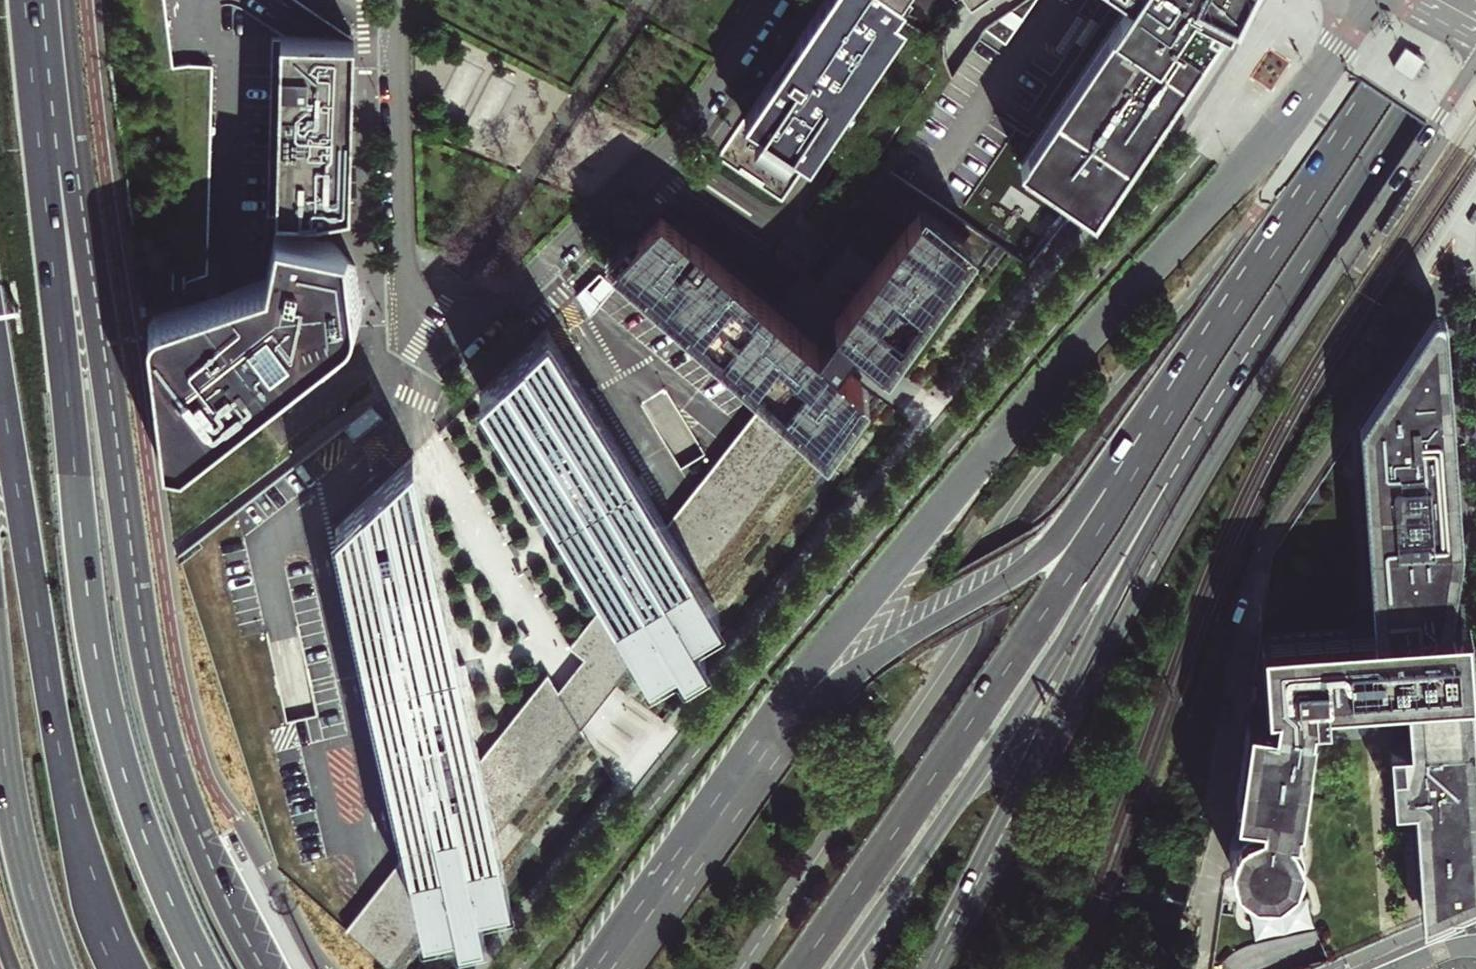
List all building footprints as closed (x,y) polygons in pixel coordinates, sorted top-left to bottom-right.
[(865,176),(936,70),(915,56),(928,36),(903,19),(911,7),(901,0),(824,0),(793,47),(787,43),(778,57),(771,67),(778,71),(740,128),(758,140),(756,142),(776,156),(778,153),(785,157),(789,152),(807,164),(819,146),(865,176)] [(1238,0),(1130,0),(1132,2),(1021,165),(1093,214),(1171,88),(1206,32),(1199,26),(1204,20),(1218,29),(1238,0)] [(352,44),(270,37),(265,213),(347,216),(350,126),(352,44)] [(1425,57),(1404,44),(1392,63),(1412,76),(1425,57)] [(900,342),(974,247),(923,207),(817,338),(814,343),(662,207),(658,211),(639,228),(634,222),(604,249),(818,437),(866,387),(835,361),(853,338),(884,362),(900,342)] [(330,242),(274,230),(263,279),(157,313),(151,317),(147,325),(148,336),(166,479),(222,434),(286,385),(343,342),(348,338),(352,334),(356,328),(357,322),(358,318),(358,310),(357,299),(353,266),(330,242)] [(811,257),(779,244),(771,257),(801,274),(811,257)] [(621,286),(602,270),(596,276),(580,292),(593,314),(621,286)] [(1416,922),(1438,908),(1437,906),(1454,903),(1475,892),(1475,862),(1471,791),(1463,685),(1466,685),(1462,619),(1442,619),(1453,540),(1447,459),(1437,313),(1436,310),(1435,309),(1434,308),(1432,307),(1431,307),(1428,307),(1426,308),(1424,310),(1352,418),(1367,625),(1368,642),(1343,644),(1342,627),(1254,633),(1259,698),(1268,697),(1266,712),(1241,709),(1229,803),(1255,806),(1254,812),(1248,813),(1240,817),(1233,823),(1229,829),(1226,836),(1224,844),(1224,851),(1225,859),(1227,865),(1232,872),(1237,877),(1244,882),(1254,885),(1261,886),(1268,885),(1276,882),(1283,878),(1288,874),(1292,869),(1295,862),(1297,856),(1297,850),(1297,843),(1296,838),(1294,834),(1292,828),(1297,829),(1298,817),(1300,817),(1308,723),(1307,723),(1307,714),(1322,711),(1323,720),(1402,715),(1404,744),(1383,746),(1387,804),(1408,803),(1416,922)] [(641,650),(650,663),(678,646),(684,658),(706,645),(692,623),(720,606),(705,582),(701,575),(698,570),(692,559),(684,547),(677,535),(671,524),(668,521),(664,513),(657,502),(647,485),(642,476),(633,463),(622,445),(612,428),(602,411),(592,394),(582,378),(572,360),(549,323),(522,349),(505,365),(491,380),(483,388),(493,405),(500,416),(510,432),(520,449),(531,467),(536,475),(544,488),(551,500),(558,511),(568,528),(575,539),(582,551),(588,561),(595,573),(606,590),(610,597),(616,607),(627,624),(637,641),(641,650)] [(391,398),(362,424),(373,436),(399,411),(391,398)] [(341,527),(415,454),(373,436),(362,424),(379,400),(176,555),(275,870),(355,928),(415,850),(381,704),(375,706),(371,685),(376,684),(341,527)] [(805,443),(760,404),(668,521),(671,524),(677,535),(684,547),(692,559),(698,570),(701,575),(805,443)] [(415,850),(481,763),(485,756),(468,683),(473,682),(469,661),(463,663),(451,612),(418,468),(415,454),(341,527),(376,684),(371,685),(375,706),(381,704),(415,850)] [(481,763),(415,850),(355,928),(405,965),(440,918),(459,913),(463,931),(488,925),(482,899),(515,892),(502,836),(598,708),(641,650),(637,641),(627,624),(616,607),(610,597),(573,644),(588,656),(572,676),(562,688),(551,671),(485,756),(481,763)] [(1367,625),(1342,627),(1343,644),(1368,642),(1367,625)]
